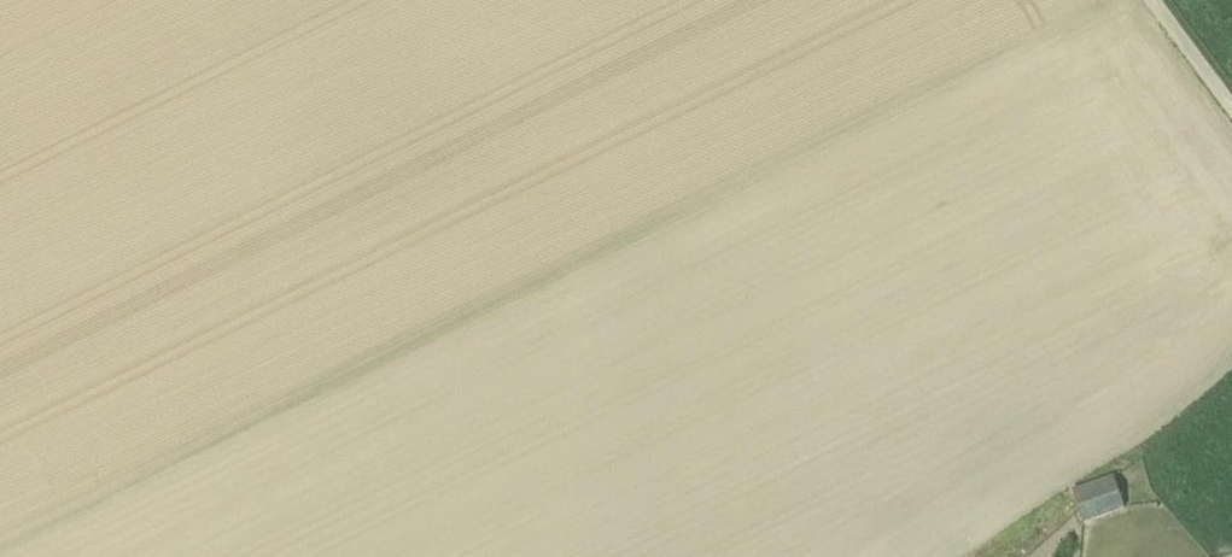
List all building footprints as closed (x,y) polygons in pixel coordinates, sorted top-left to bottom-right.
[(1113,480),(1073,494),(1084,522),(1123,508),(1113,480)]
